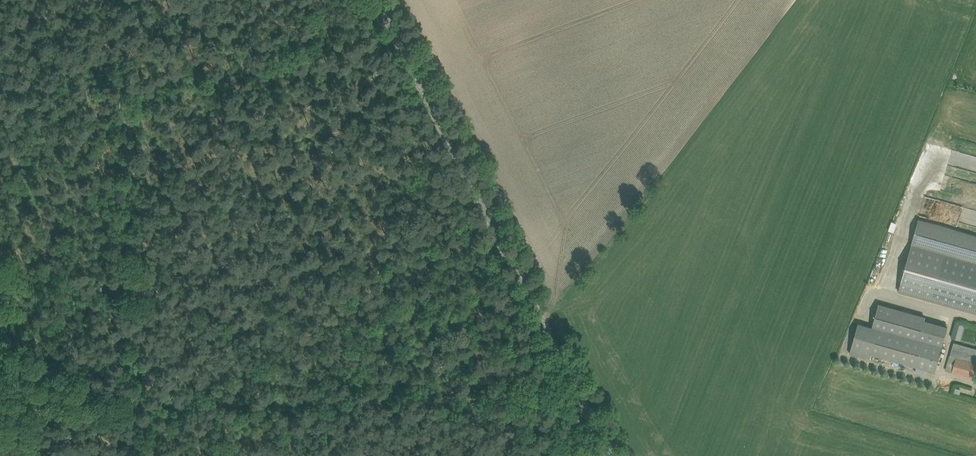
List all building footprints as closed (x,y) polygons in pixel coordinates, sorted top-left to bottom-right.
[(919,220),(898,291),(975,313),(975,236),(919,220)] [(858,323),(850,354),(869,359),(870,354),(935,372),(941,347),(947,326),(925,319),(926,316),(879,304),(873,327),(858,323)] [(958,340),(963,325),(954,322),(949,337),(958,340)] [(965,376),(975,379),(975,375),(975,348),(954,342),(946,371),(965,376)]
